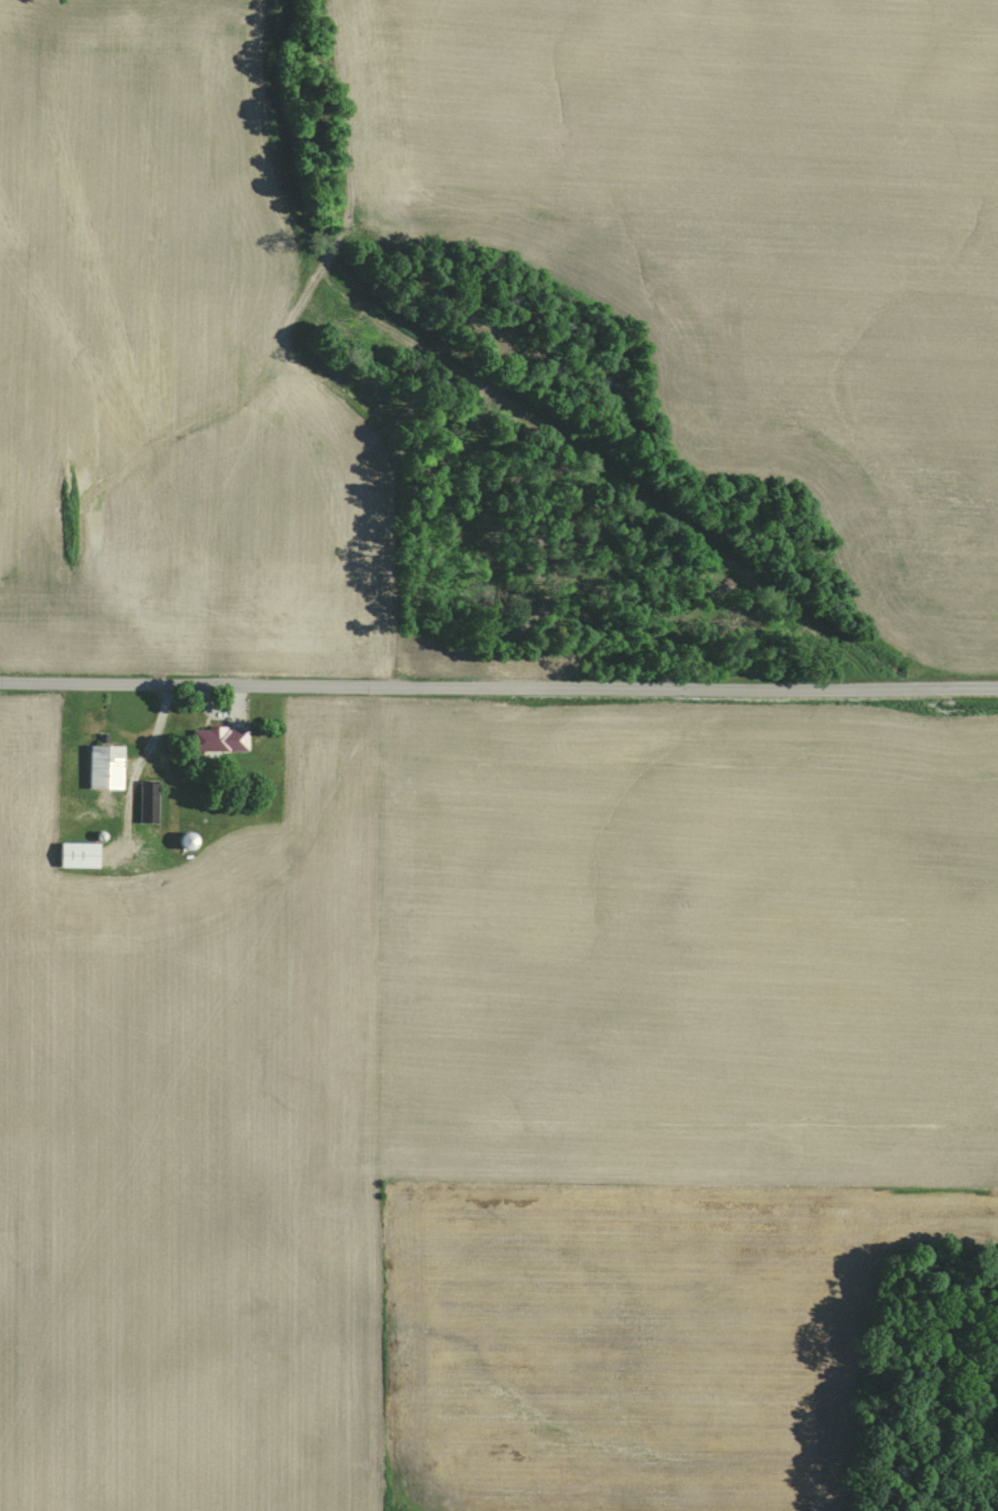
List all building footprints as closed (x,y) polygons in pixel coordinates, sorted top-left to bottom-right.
[(239,752),(239,729),(193,729),(193,752),(239,752)] [(91,789),(124,789),(124,746),(91,746),(91,789)] [(159,782),(140,782),(140,823),(159,823),(159,782)] [(99,868),(99,843),(61,843),(61,868),(99,868)]
